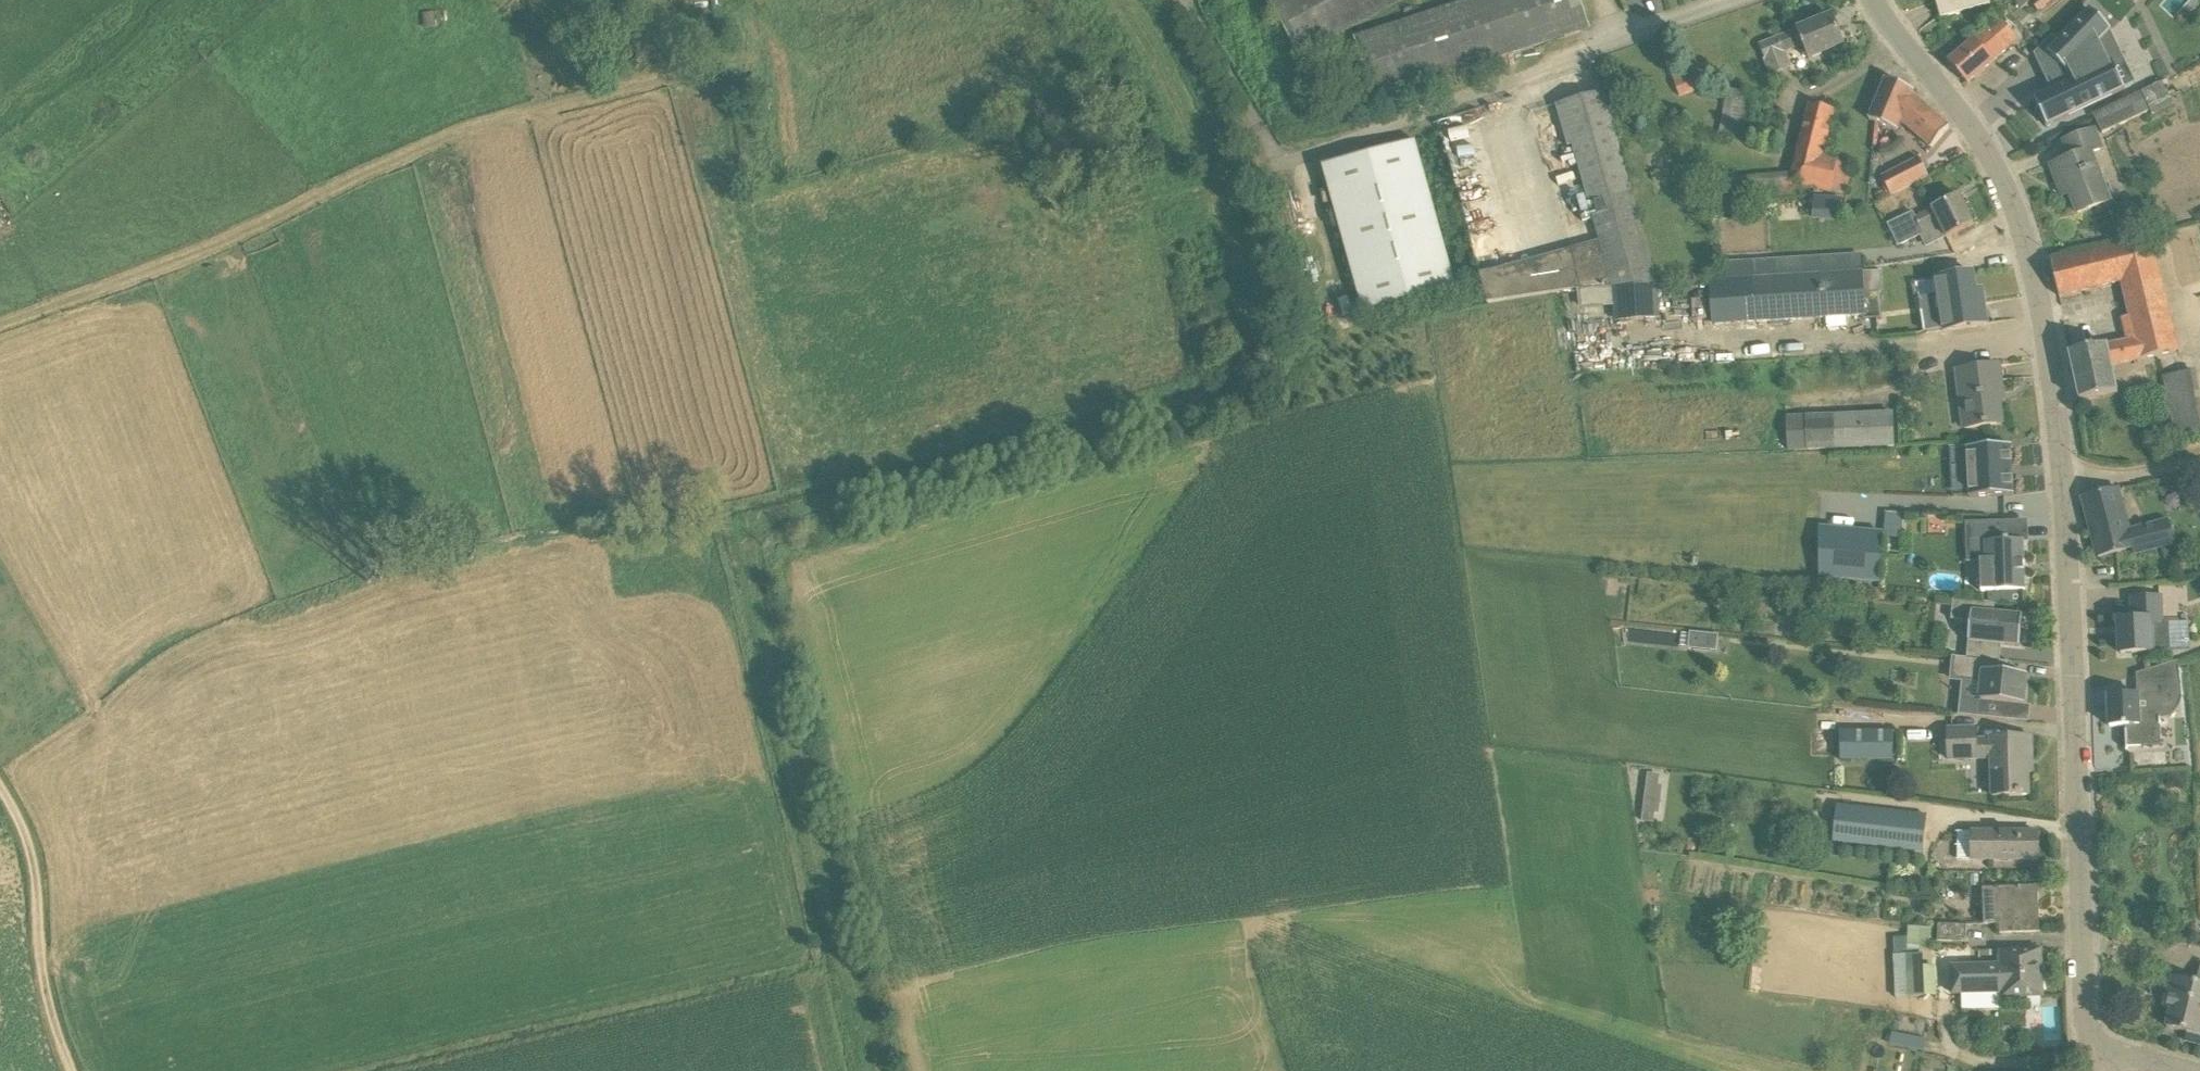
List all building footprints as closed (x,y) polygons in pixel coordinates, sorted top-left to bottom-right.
[(1301,53),(1397,0),(1275,0),(1301,53)] [(1356,36),(1374,94),(1590,26),(1587,16),(1582,0),(1469,0),(1356,36)] [(1942,18),(1990,4),(1989,0),(1937,0),(1942,18)] [(2021,9),(2032,0),(2014,0),(2021,9)] [(2033,4),(2040,12),(2056,0),(2038,0),(2033,4)] [(2075,79),(2035,99),(2048,126),(2126,89),(2113,62),(2121,58),(2109,33),(2112,29),(2090,9),(2048,52),(2069,74),(2071,72),(2075,79)] [(1844,45),(1833,16),(1760,45),(1772,75),(1792,67),(1785,50),(1803,44),(1808,58),(1844,45)] [(2018,39),(1999,18),(1949,62),(1968,84),(2018,39)] [(1697,64),(1673,73),(1682,97),(1706,88),(1697,64)] [(1948,128),(1911,96),(1913,91),(1886,79),(1868,120),(1896,132),(1900,122),(1930,149),(1948,128)] [(2152,111),(2154,115),(2175,105),(2164,82),(2143,92),(2152,111)] [(1759,95),(1729,89),(1720,136),(1750,142),(1759,95)] [(1603,91),(1556,105),(1568,146),(1574,144),(1588,193),(1577,196),(1583,220),(1594,217),(1601,240),(1482,275),(1489,303),(1579,289),(1658,284),(1632,193),(1603,91)] [(2095,115),(2103,133),(2152,111),(2143,92),(2095,115)] [(1824,157),(1835,110),(1811,104),(1793,172),(1725,178),(1728,205),(1800,198),(1803,187),(1833,194),(1833,191),(1846,194),(1853,164),(1824,157)] [(2092,152),(2103,147),(2096,128),(2065,141),(2071,158),(2052,165),(2061,188),(2068,185),(2078,213),(2111,200),(2092,152)] [(1457,287),(1416,140),(1324,166),(1365,313),(1457,287)] [(1919,158),(1882,177),(1892,195),(1929,177),(1919,158)] [(1884,191),(1876,195),(1878,200),(1886,196),(1884,191)] [(1974,224),(1960,196),(1933,208),(1933,209),(1916,217),(1913,212),(1889,224),(1899,245),(1921,235),(1927,248),(1948,238),(1947,237),(1974,224)] [(2150,238),(2052,262),(2060,297),(2124,281),(2128,303),(2125,304),(2133,340),(2070,353),(2080,401),(2119,393),(2113,365),(2179,351),(2150,238)] [(1756,322),(1822,318),(1864,316),(1864,319),(1881,318),(1880,292),(1865,293),(1864,272),(1784,277),(1754,279),(1756,322)] [(1984,301),(1977,302),(1973,273),(1936,279),(1939,295),(1920,298),(1925,332),(1944,329),(1944,331),(1988,324),(1984,301)] [(1658,284),(1579,289),(1581,308),(1584,308),(1587,317),(1587,319),(1584,322),(1582,326),(1582,328),(1574,329),(1575,352),(1614,349),(1613,342),(1623,341),(1623,332),(1613,332),(1611,307),(1615,307),(1616,321),(1660,319),(1658,284)] [(2001,365),(1957,371),(1965,429),(2004,424),(2000,393),(2004,392),(2001,365)] [(2199,433),(2199,370),(2165,375),(2174,437),(2199,433)] [(1894,413),(1808,417),(1807,416),(1787,416),(1788,450),(1896,446),(1894,413)] [(1971,497),(2014,495),(2012,445),(1968,447),(1969,468),(1971,497)] [(2119,488),(2083,498),(2098,558),(2132,548),(2134,554),(2175,542),(2169,521),(2129,531),(2119,488)] [(1914,530),(1914,515),(1892,514),(1892,529),(1914,530)] [(2006,521),(1967,522),(1967,542),(1984,542),(1985,563),(1981,563),(1982,592),(2026,591),(2024,541),(2010,541),(2010,539),(2006,540),(2006,521)] [(1884,535),(1820,529),(1819,560),(1820,577),(1880,583),(1884,535)] [(2161,596),(2133,598),(2135,619),(2119,620),(2121,654),(2153,652),(2153,651),(2171,650),(2169,622),(2162,623),(2161,596)] [(1967,657),(1995,660),(1997,644),(2020,646),(2023,616),(1995,613),(1996,602),(1954,598),(1952,620),(1972,622),(1967,657)] [(1792,633),(1810,635),(1811,624),(1794,622),(1792,633)] [(1719,635),(1691,633),(1689,648),(1717,651),(1719,635)] [(2011,673),(2012,663),(1995,660),(1967,657),(1956,657),(1954,678),(1982,681),(1978,715),(2010,718),(2011,703),(2025,705),(2028,675),(2011,673)] [(2182,702),(2183,693),(2179,660),(2137,674),(2138,695),(2109,696),(2110,727),(2125,726),(2126,747),(2162,745),(2160,720),(2161,720),(2166,719),(2170,717),(2174,714),(2176,712),(2179,707),(2182,702)] [(2033,737),(1977,739),(1977,728),(1948,729),(1949,760),(1992,759),(1993,797),(2030,795),(2029,762),(2033,762),(2033,737)] [(1892,732),(1840,732),(1840,761),(1892,761),(1892,732)] [(1654,823),(1656,813),(1660,785),(1661,775),(1649,773),(1642,821),(1654,823)] [(1927,815),(1837,805),(1833,843),(1923,853),(1927,815)] [(2039,832),(1973,831),(1958,830),(1958,859),(1973,859),(2038,861),(2039,832)] [(2038,886),(1999,889),(1984,889),(1985,925),(2000,925),(2001,935),(2040,932),(2038,886)] [(1967,926),(1938,925),(1937,942),(1967,943),(1967,926)] [(1932,927),(1909,926),(1908,945),(1931,947),(1932,927)] [(2041,950),(2002,952),(2002,965),(1952,967),(1953,994),(1965,994),(1965,1005),(1991,1004),(1990,993),(2004,992),(2004,998),(2043,996),(2041,950)] [(1936,965),(1924,966),(1924,954),(1894,955),(1896,997),(1938,995),(1936,965)] [(2199,972),(2197,984),(2174,978),(2169,996),(2175,998),(2167,1027),(2188,1033),(2186,1041),(2199,1044),(2199,971),(2199,972)] [(2042,1007),(2043,1037),(2061,1037),(2059,1006),(2042,1007)] [(1927,1050),(1929,1037),(1895,1031),(1892,1044),(1927,1050)]
